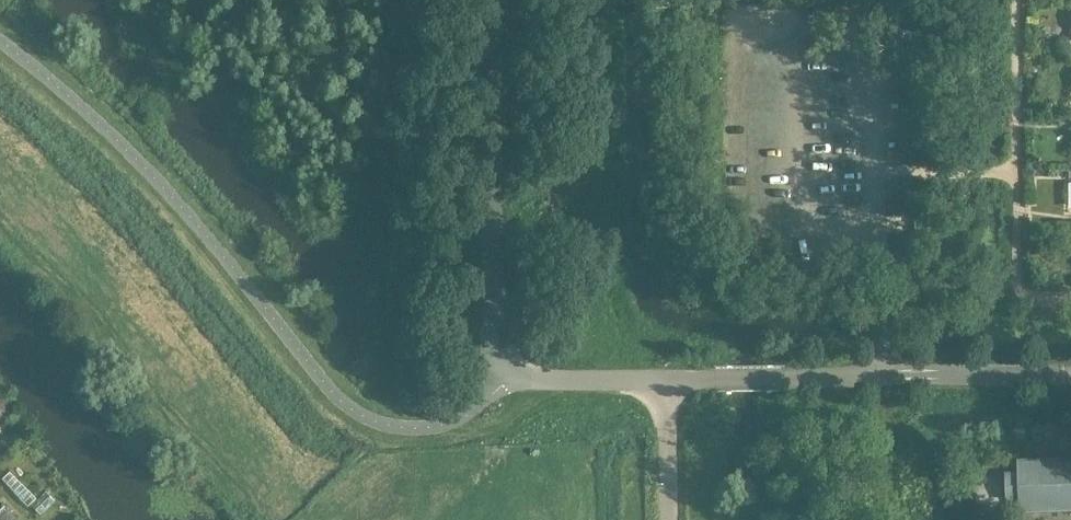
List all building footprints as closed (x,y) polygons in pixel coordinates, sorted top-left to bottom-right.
[(891,188),(916,187),(916,176),(891,177),(891,188)] [(1069,463),(1061,464),(1057,460),(1048,460),(1044,464),(1036,465),(1031,461),(1023,461),(1019,465),(1019,474),(1011,474),(1006,479),(1007,496),(1011,500),(1020,499),(1020,508),(1025,512),(1033,512),(1037,507),(1045,507),(1050,511),(1059,511),(1063,507),(1070,506),(1070,462),(1069,463)] [(980,497),(1006,497),(1006,474),(980,474),(980,497)] [(3,507),(0,510),(0,519),(16,519),(3,507)]
